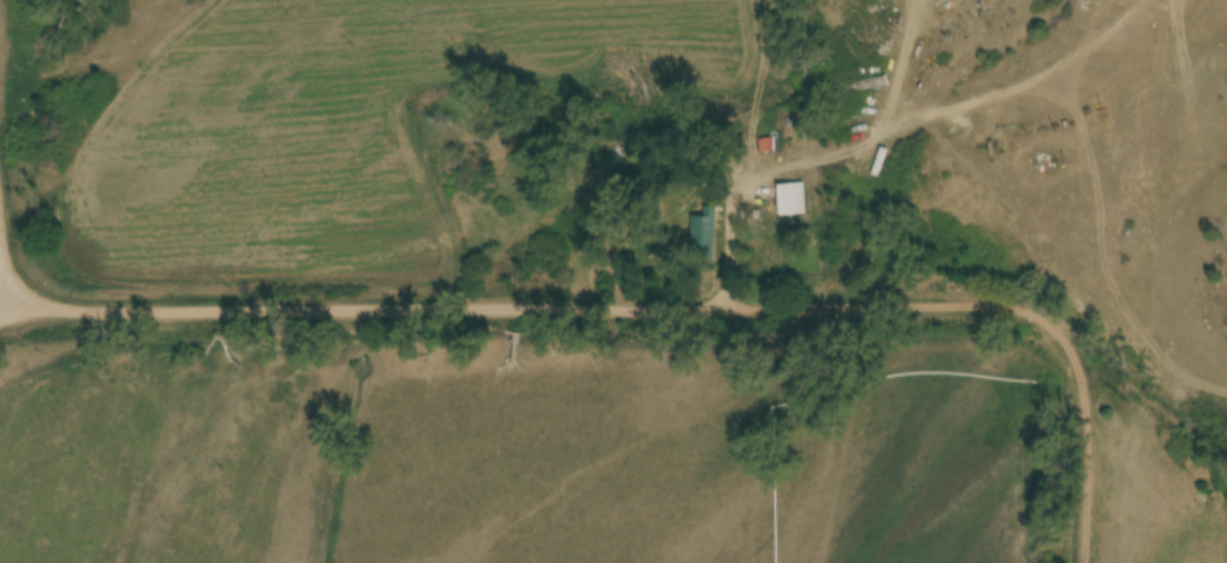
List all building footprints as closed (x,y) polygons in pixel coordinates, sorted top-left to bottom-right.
[(847,82),(848,93),(892,88),(891,77),(847,82)] [(780,184),(780,217),(808,216),(807,184),(780,184)] [(693,217),(693,265),(717,265),(717,207),(706,207),(706,217),(693,217)]
